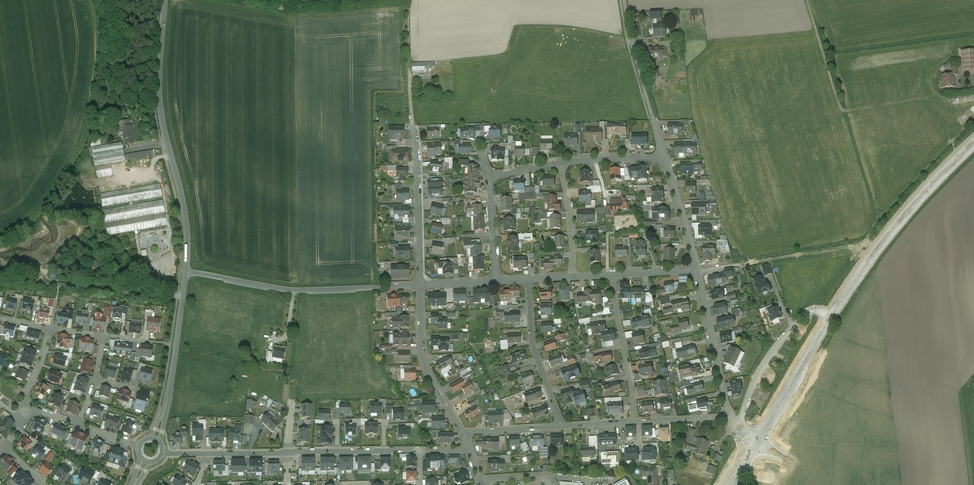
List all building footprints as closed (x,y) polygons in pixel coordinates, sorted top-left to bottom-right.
[(653,25),(654,38),(666,37),(665,25),(653,25)] [(663,49),(645,50),(645,52),(646,58),(648,58),(663,57),(663,49)] [(961,51),(962,60),(963,71),(973,71),(973,50),(961,51)] [(649,61),(644,63),(648,72),(654,70),(651,61),(649,61)] [(424,63),(412,63),(412,71),(424,71),(424,67),(424,63)] [(952,75),(943,76),(944,87),(955,86),(954,75),(952,75)] [(130,129),(129,121),(119,123),(121,131),(123,130),(125,144),(134,142),(132,129),(130,129)] [(626,134),(626,123),(622,123),(622,125),(617,125),(617,134),(621,134),(626,134)] [(617,125),(612,125),(612,124),(608,124),(608,135),(613,135),(613,134),(617,134),(617,125)] [(682,126),(682,124),(680,124),(669,125),(669,135),(682,134),(682,126)] [(404,127),(390,127),(390,139),(399,139),(404,139),(404,127)] [(465,128),(465,129),(461,129),(461,138),(461,137),(466,137),(466,138),(475,137),(475,131),(475,127),(465,128)] [(500,127),(489,127),(489,131),(490,131),(490,138),(501,137),(500,127)] [(439,138),(439,128),(427,128),(427,138),(439,138)] [(602,132),(602,129),(600,129),(594,129),(594,130),(591,130),(590,129),(588,129),(586,130),(587,133),(588,134),(588,140),(595,140),(597,141),(600,141),(600,133),(602,133),(602,132)] [(577,135),(565,135),(565,146),(565,145),(573,145),(573,146),(577,145),(577,135)] [(647,136),(632,137),(632,142),(632,145),(636,145),(647,144),(647,136)] [(92,148),(95,166),(125,161),(125,156),(122,143),(109,146),(108,138),(99,139),(101,147),(92,148)] [(553,151),(553,141),(541,141),(541,151),(553,151)] [(684,144),(682,144),(675,145),(675,154),(679,154),(684,154),(685,154),(687,154),(687,146),(687,144),(685,144),(684,144)] [(463,145),(459,145),(459,154),(470,153),(470,145),(463,145)] [(525,150),(525,147),(522,147),(516,147),(516,151),(516,156),(525,156),(530,155),(530,150),(525,150)] [(500,148),(492,149),(493,159),(504,158),(504,149),(504,148),(500,148)] [(397,150),(393,150),(393,151),(393,162),(403,162),(408,162),(408,150),(397,150)] [(154,151),(125,156),(125,161),(155,156),(154,151)] [(95,166),(98,179),(157,168),(155,156),(95,166)] [(442,164),(431,162),(430,171),(441,172),(442,164)] [(694,169),(693,164),(690,164),(680,164),(681,174),(694,174),(694,169)] [(472,166),(467,166),(467,176),(477,176),(477,172),(479,172),(479,169),(477,169),(477,166),(472,166)] [(646,167),(637,168),(638,177),(638,180),(647,179),(647,174),(649,174),(649,170),(647,170),(646,167)] [(397,169),(396,169),(396,170),(396,177),(398,177),(398,182),(405,182),(405,177),(408,177),(408,168),(397,169)] [(624,169),(620,169),(620,177),(630,176),(627,168),(624,168),(624,169)] [(637,168),(628,169),(628,168),(627,168),(630,176),(630,177),(638,177),(637,168)] [(620,169),(611,169),(612,180),(616,180),(620,180),(620,177),(620,169)] [(590,171),(581,172),(581,183),(589,182),(592,182),(592,181),(592,177),(590,178),(590,171)] [(467,176),(467,179),(465,180),(465,185),(470,186),(470,185),(479,185),(479,182),(477,182),(477,176),(467,176)] [(555,177),(543,177),(543,182),(545,182),(545,186),(543,186),(555,186),(555,177)] [(443,178),(427,179),(428,187),(443,186),(443,178)] [(525,181),(514,181),(514,191),(524,190),(525,190),(525,188),(525,181)] [(142,256),(138,230),(169,225),(168,215),(166,215),(164,200),(134,204),(133,201),(162,197),(161,184),(100,193),(102,208),(104,208),(108,235),(135,231),(139,256),(142,256)] [(696,184),(686,184),(686,194),(696,194),(696,184)] [(479,185),(470,185),(470,186),(465,185),(465,189),(466,190),(466,193),(474,193),(476,193),(476,188),(479,188),(479,185)] [(443,186),(428,187),(428,196),(444,195),(443,186)] [(663,189),(652,189),(649,189),(649,198),(652,198),(652,202),(652,203),(654,203),(663,203),(663,198),(663,189)] [(408,200),(408,190),(397,191),(397,196),(397,200),(408,200)] [(590,192),(585,192),(579,192),(580,202),(586,202),(586,206),(592,205),(591,191),(590,191),(590,192)] [(550,197),(548,197),(548,204),(548,206),(557,206),(557,203),(556,196),(550,197)] [(511,198),(501,198),(502,211),(507,211),(507,212),(510,212),(512,211),(512,207),(511,198)] [(626,200),(611,201),(611,207),(611,210),(627,209),(626,200)] [(476,201),(470,201),(470,207),(467,207),(468,211),(471,211),(471,217),(474,217),(481,217),(480,206),(476,206),(476,201)] [(443,207),(433,204),(430,213),(441,216),(443,207)] [(705,204),(700,204),(692,205),(692,215),(702,215),(702,213),(705,213),(705,204)] [(409,218),(409,208),(401,208),(397,208),(397,209),(397,214),(398,214),(398,218),(409,218)] [(669,209),(659,209),(658,209),(658,211),(659,211),(659,218),(669,218),(669,209)] [(593,211),(583,212),(578,212),(578,221),(583,221),(583,224),(588,224),(594,223),(593,211)] [(548,213),(532,214),(532,224),(540,224),(539,218),(548,218),(548,213)] [(481,217),(474,217),(475,231),(484,230),(483,216),(481,217)] [(560,216),(551,216),(551,229),(561,229),(560,223),(560,216)] [(511,219),(505,219),(505,231),(515,231),(515,230),(514,231),(513,223),(515,223),(515,219),(515,218),(511,219)] [(443,227),(433,224),(431,233),(441,235),(443,227)] [(710,225),(699,225),(699,236),(711,236),(711,227),(711,225),(710,225)] [(400,228),(395,228),(395,239),(395,240),(405,240),(405,238),(409,238),(409,227),(400,228)] [(675,229),(664,229),(664,237),(675,237),(675,229)] [(597,231),(586,232),(587,241),(593,240),(593,243),(598,243),(597,231)] [(564,237),(555,237),(556,243),(556,249),(565,248),(564,237)] [(518,238),(508,238),(509,249),(519,249),(519,248),(517,248),(517,244),(518,244),(518,238)] [(440,245),(437,245),(437,244),(433,244),(431,253),(442,254),(444,245),(440,245)] [(470,245),(466,245),(466,250),(470,250),(470,257),(473,257),(480,257),(480,244),(470,245)] [(709,246),(709,245),(706,245),(706,247),(703,247),(704,261),(705,262),(712,261),(712,259),(712,255),(715,255),(715,253),(715,246),(709,246)] [(398,248),(396,248),(396,259),(409,258),(409,247),(398,248)] [(627,247),(616,248),(616,257),(628,257),(627,247)] [(636,248),(636,256),(646,255),(646,247),(636,248)] [(670,249),(664,249),(664,250),(664,261),(674,261),(674,249),(670,249)] [(600,251),(591,251),(592,263),(601,262),(600,254),(600,251)] [(480,257),(473,257),(473,264),(468,264),(469,270),(474,270),(484,270),(483,257),(480,257)] [(562,257),(551,258),(551,261),(551,266),(553,266),(562,266),(562,257)] [(527,258),(514,258),(515,268),(527,267),(527,258)] [(545,261),(545,268),(545,270),(554,269),(553,266),(551,266),(551,261),(545,261)] [(444,262),(437,262),(436,262),(434,263),(434,265),(436,265),(439,269),(443,269),(443,274),(452,274),(452,264),(452,263),(445,264),(444,264),(444,262)] [(769,265),(763,268),(765,275),(772,273),(769,265)] [(408,266),(393,266),(394,276),(402,276),(402,278),(408,278),(408,266)] [(725,275),(718,276),(708,278),(710,286),(720,284),(719,282),(726,280),(725,276),(725,275)] [(763,276),(754,279),(756,284),(759,294),(771,290),(769,284),(767,284),(765,281),(764,281),(763,276)] [(665,288),(656,290),(657,294),(667,292),(667,291),(674,290),(674,289),(673,283),(673,282),(664,284),(665,288)] [(643,289),(630,290),(630,284),(620,285),(621,299),(635,298),(635,299),(642,299),(642,294),(643,294),(643,293),(644,293),(643,289)] [(568,287),(560,288),(560,292),(560,301),(570,301),(570,300),(569,292),(569,291),(568,287)] [(510,291),(500,292),(500,302),(511,302),(511,299),(515,299),(515,297),(519,297),(518,288),(510,289),(510,291)] [(487,290),(482,290),(480,290),(480,301),(480,303),(485,303),(485,302),(489,301),(489,296),(488,290),(487,290)] [(551,290),(540,291),(540,298),(552,298),(552,297),(551,290)] [(723,290),(711,292),(713,300),(724,298),(724,294),(723,290)] [(465,291),(453,291),(454,301),(459,301),(458,300),(465,300),(465,301),(466,301),(465,291)] [(592,291),(585,291),(585,295),(585,302),(592,302),(593,302),(592,300),(597,300),(597,305),(602,305),(603,305),(603,302),(602,299),(601,299),(601,292),(596,292),(596,291),(592,292),(592,291)] [(441,292),(434,292),(434,293),(428,293),(428,306),(447,305),(447,293),(441,293),(441,292)] [(22,296),(16,294),(15,298),(13,297),(13,299),(16,300),(16,302),(20,303),(22,296)] [(395,296),(392,296),(388,297),(388,307),(398,306),(398,304),(399,304),(399,297),(395,297),(395,296)] [(408,296),(399,296),(399,297),(399,304),(408,304),(408,296)] [(669,297),(660,299),(661,305),(670,304),(669,297)] [(13,299),(8,298),(6,308),(15,310),(16,304),(16,302),(16,300),(13,299)] [(672,307),(663,309),(664,313),(674,311),(674,310),(682,308),(682,311),(689,309),(689,307),(687,299),(671,303),(672,307)] [(31,301),(24,300),(22,309),(32,311),(33,307),(33,304),(34,302),(31,301)] [(550,304),(541,305),(541,315),(542,314),(545,314),(546,314),(548,314),(551,314),(552,314),(552,313),(551,306),(550,306),(550,304)] [(726,304),(714,306),(716,315),(728,312),(726,304)] [(769,317),(771,322),(781,318),(780,315),(781,314),(780,310),(779,311),(777,308),(775,309),(768,311),(769,311),(771,317),(769,317)] [(49,311),(41,310),(39,318),(48,320),(49,311)] [(62,314),(59,313),(57,324),(67,325),(68,319),(69,311),(63,310),(62,314)] [(120,310),(114,310),(113,319),(121,320),(122,315),(122,311),(120,310)] [(78,313),(76,323),(80,323),(79,324),(84,325),(84,324),(87,324),(88,315),(78,313)] [(519,313),(507,314),(507,322),(514,322),(514,326),(520,326),(520,322),(519,313)] [(438,315),(431,315),(431,319),(429,319),(429,323),(431,323),(439,323),(439,329),(447,328),(447,324),(447,320),(445,319),(441,319),(441,316),(438,316),(438,315)] [(408,317),(400,317),(400,328),(409,328),(408,317)] [(649,317),(638,319),(638,320),(633,321),(634,328),(643,327),(643,328),(650,327),(649,321),(650,321),(649,317)] [(732,317),(728,318),(717,320),(719,329),(730,327),(730,326),(731,326),(730,324),(735,323),(734,318),(732,318),(732,317)] [(102,320),(94,318),(93,328),(97,329),(96,329),(100,330),(101,329),(104,330),(106,319),(102,319),(102,320)] [(666,323),(669,334),(676,333),(687,331),(686,330),(693,329),(691,318),(684,319),(684,318),(673,320),(673,321),(666,323)] [(151,319),(148,319),(148,320),(147,330),(151,330),(151,331),(155,332),(155,331),(159,331),(160,320),(151,319)] [(138,324),(134,323),(134,324),(131,324),(130,331),(130,333),(140,334),(141,325),(138,325),(138,324)] [(599,323),(587,325),(588,330),(592,329),(593,335),(602,334),(601,331),(606,331),(604,323),(599,324),(599,323)] [(552,324),(542,324),(542,332),(553,332),(552,327),(552,324)] [(9,326),(5,325),(5,327),(2,335),(6,336),(9,337),(13,338),(16,328),(12,327),(12,326),(9,326)] [(41,333),(27,330),(27,333),(26,338),(39,341),(41,333)] [(615,340),(614,330),(606,331),(601,331),(602,334),(603,342),(606,341),(613,340),(615,340)] [(642,333),(632,335),(633,343),(634,344),(639,344),(639,343),(643,342),(643,339),(644,338),(643,335),(642,335),(642,333)] [(730,333),(720,335),(722,343),(732,341),(730,333)] [(407,334),(402,334),(402,335),(399,335),(399,334),(393,334),(393,335),(393,345),(394,345),(394,346),(399,346),(399,345),(402,345),(402,346),(408,346),(407,345),(409,345),(409,335),(407,335),(407,334)] [(520,335),(507,335),(507,341),(507,343),(521,343),(520,335)] [(66,336),(62,336),(59,336),(58,344),(65,346),(65,348),(69,349),(70,340),(70,338),(66,337),(66,336)] [(442,339),(439,339),(439,337),(431,338),(431,342),(430,342),(430,345),(431,345),(431,346),(433,346),(438,346),(439,348),(440,351),(447,351),(447,348),(448,348),(448,340),(447,339),(442,339)] [(86,340),(81,339),(80,344),(82,344),(82,348),(85,349),(85,350),(91,351),(92,351),(93,345),(94,341),(89,340),(89,339),(86,339),(86,340)] [(554,341),(544,345),(546,352),(557,348),(554,341)] [(127,344),(122,343),(121,345),(115,344),(114,352),(116,352),(116,353),(131,355),(131,353),(132,346),(127,345),(127,344)] [(148,347),(145,346),(145,347),(142,346),(141,350),(141,356),(147,356),(152,356),(153,348),(148,347)] [(694,346),(686,348),(687,356),(689,356),(688,355),(696,353),(694,346)] [(731,348),(728,353),(729,354),(724,363),(728,365),(726,368),(732,371),(736,362),(741,352),(732,347),(731,348)] [(285,350),(274,348),(273,353),(273,357),(283,359),(285,350)] [(656,348),(644,350),(644,351),(639,352),(640,359),(649,357),(649,354),(656,352),(656,348)] [(677,350),(676,350),(678,359),(687,357),(687,356),(686,348),(683,349),(677,350)] [(34,352),(26,349),(23,356),(33,360),(36,353),(34,352)] [(523,351),(510,356),(511,358),(511,359),(513,364),(526,359),(523,351)] [(409,353),(398,352),(398,362),(409,362),(409,353)] [(605,353),(594,356),(595,361),(598,360),(599,365),(604,364),(604,362),(612,360),(610,353),(606,354),(605,353)] [(560,355),(549,359),(552,368),(563,364),(562,361),(565,360),(563,354),(560,356),(560,355)] [(63,357),(56,355),(54,364),(64,367),(66,361),(68,361),(68,359),(63,357)] [(33,360),(23,356),(20,363),(29,366),(31,367),(33,360)] [(573,356),(567,359),(568,361),(565,362),(566,366),(576,363),(573,356)] [(455,367),(450,357),(447,359),(447,358),(436,364),(438,367),(436,368),(438,372),(440,371),(444,369),(446,368),(447,367),(449,365),(452,369),(449,371),(452,376),(459,372),(456,367),(455,367)] [(91,362),(84,360),(81,371),(89,374),(90,370),(91,370),(92,366),(93,362),(91,362)] [(741,364),(739,363),(736,362),(732,371),(736,373),(741,364)] [(645,365),(639,366),(639,367),(640,375),(644,375),(644,374),(645,374),(645,375),(649,375),(649,377),(653,377),(651,364),(645,365)] [(689,364),(678,367),(680,367),(682,378),(693,376),(693,375),(700,373),(699,365),(690,367),(689,364)] [(508,365),(502,367),(505,374),(510,373),(516,370),(515,367),(510,369),(508,365)] [(571,367),(569,368),(569,369),(567,370),(567,369),(562,371),(563,373),(565,381),(570,379),(576,377),(575,377),(580,375),(577,366),(571,368),(571,367)] [(616,366),(607,368),(609,377),(614,376),(618,374),(616,366)] [(117,369),(108,367),(106,376),(114,378),(117,369)] [(28,373),(19,369),(16,378),(24,381),(28,373)] [(144,369),(142,369),(141,372),(140,379),(149,382),(152,371),(144,369)] [(128,371),(125,370),(122,380),(130,382),(130,379),(133,371),(132,371),(128,370),(128,371)] [(412,370),(406,370),(406,374),(405,375),(405,379),(405,380),(408,380),(410,380),(411,380),(415,380),(415,377),(415,376),(415,375),(415,374),(415,370),(412,370)] [(60,374),(51,371),(48,380),(52,381),(52,382),(55,383),(56,382),(59,384),(62,377),(62,375),(60,374)] [(526,373),(520,375),(525,389),(529,388),(528,384),(534,381),(531,373),(527,374),(526,373)] [(78,378),(76,384),(87,387),(89,381),(84,379),(78,377),(78,378)] [(461,380),(450,386),(454,393),(462,389),(465,387),(464,385),(467,383),(464,378),(463,379),(461,380)] [(740,379),(730,381),(733,395),(741,393),(741,390),(742,389),(740,379)] [(660,382),(659,382),(658,382),(654,383),(655,389),(666,388),(665,381),(661,382),(660,382)] [(465,387),(462,389),(466,395),(472,391),(477,388),(476,387),(475,385),(472,387),(469,382),(467,383),(464,385),(465,387)] [(614,383),(604,386),(607,396),(613,394),(613,393),(621,390),(619,383),(614,384),(614,383)] [(702,383),(693,385),(694,389),(688,390),(689,394),(696,393),(696,392),(704,390),(702,383)] [(46,387),(40,384),(38,387),(37,389),(37,390),(35,394),(39,396),(40,395),(44,397),(48,389),(48,388),(46,387)] [(87,387),(76,384),(74,391),(84,394),(87,387)] [(111,389),(102,386),(99,396),(108,398),(111,389)] [(481,391),(478,386),(476,387),(477,388),(472,391),(474,394),(481,391)] [(666,388),(655,389),(656,396),(660,395),(660,396),(660,395),(661,395),(662,395),(663,395),(667,394),(666,388)] [(539,389),(529,393),(530,397),(528,398),(529,401),(527,402),(526,402),(526,403),(542,397),(539,389)] [(571,389),(561,393),(564,400),(565,400),(566,404),(572,402),(571,398),(574,397),(572,391),(571,389)] [(583,391),(582,391),(576,393),(575,390),(572,391),(574,397),(576,404),(577,404),(582,402),(581,402),(585,400),(586,401),(586,400),(583,391)] [(128,392),(123,391),(123,392),(120,391),(118,400),(127,403),(128,403),(129,399),(131,394),(128,394),(128,392)] [(62,397),(54,394),(53,398),(52,397),(51,401),(52,402),(53,403),(52,404),(54,405),(54,406),(59,408),(63,398),(62,397)] [(141,398),(138,397),(135,409),(143,411),(146,400),(147,400),(148,397),(142,395),(141,398)] [(263,396),(260,406),(269,409),(272,400),(263,396)] [(669,400),(660,401),(661,411),(664,411),(666,411),(666,410),(672,410),(671,407),(672,407),(672,406),(671,406),(671,404),(671,403),(670,400),(669,400)] [(697,406),(689,408),(690,413),(700,410),(700,409),(708,407),(706,400),(697,402),(697,406)] [(79,405),(70,401),(68,406),(69,407),(66,412),(75,415),(79,405)] [(371,404),(371,415),(382,415),(382,403),(371,404)] [(434,403),(422,403),(422,411),(428,411),(428,412),(434,412),(434,403)] [(610,403),(608,404),(609,415),(623,414),(622,403),(610,403)] [(652,403),(642,404),(643,414),(646,413),(647,413),(648,413),(653,412),(653,409),(653,406),(652,406),(652,403)] [(339,405),(340,413),(350,413),(350,405),(339,405)] [(97,407),(94,406),(92,410),(90,414),(94,416),(93,416),(97,417),(98,417),(101,418),(103,413),(102,413),(103,409),(100,408),(100,407),(97,406),(97,407)] [(474,407),(465,413),(469,420),(478,414),(477,412),(480,411),(477,406),(475,408),(474,407)] [(545,407),(535,410),(535,411),(537,417),(538,418),(548,414),(545,407)] [(405,409),(393,409),(393,419),(396,419),(396,420),(402,420),(402,418),(405,418),(405,409)] [(594,409),(588,411),(589,418),(596,416),(594,409)] [(12,417),(4,411),(2,415),(7,418),(9,420),(12,417)] [(329,411),(319,412),(319,420),(329,420),(329,411)] [(274,419),(268,413),(261,421),(273,431),(280,424),(274,419)] [(278,415),(274,419),(280,424),(284,420),(278,415)] [(119,420),(108,416),(105,427),(116,430),(119,420)] [(253,417),(245,416),(244,424),(253,424),(253,417)] [(9,420),(7,418),(1,427),(7,432),(14,423),(9,420)] [(444,418),(432,418),(432,428),(444,428),(444,418)] [(42,421),(37,419),(33,424),(35,425),(33,428),(38,430),(37,431),(43,434),(43,432),(47,424),(48,423),(42,420),(42,421)] [(133,424),(125,422),(122,432),(130,435),(133,424)] [(367,423),(365,423),(365,426),(365,433),(377,433),(377,423),(367,423)] [(354,424),(345,424),(345,435),(348,435),(348,436),(352,436),(352,437),(356,437),(356,426),(356,424),(354,424)] [(202,441),(202,436),(202,429),(202,425),(199,425),(193,425),(193,436),(193,441),(202,441)] [(61,428),(56,426),(55,427),(53,433),(58,435),(58,437),(63,440),(67,431),(64,429),(64,428),(61,427),(61,428)] [(235,430),(230,429),(229,436),(230,436),(229,441),(237,442),(239,442),(240,436),(240,431),(240,427),(235,426),(235,430)] [(411,426),(397,426),(397,437),(401,437),(402,440),(406,438),(411,438),(411,426)] [(332,444),(331,427),(321,427),(321,444),(332,444)] [(636,427),(626,428),(627,438),(637,437),(636,427)] [(652,427),(642,428),(643,437),(653,437),(652,427)] [(669,428),(659,429),(659,430),(660,438),(660,439),(668,438),(669,438),(669,428)] [(696,430),(690,428),(687,435),(694,437),(696,430)] [(83,436),(75,433),(74,436),(72,435),(69,442),(67,446),(68,447),(70,448),(71,448),(71,447),(76,448),(80,450),(82,450),(84,446),(87,438),(83,436)] [(440,434),(439,434),(438,434),(438,444),(453,444),(453,434),(440,434)] [(562,435),(550,436),(551,446),(563,445),(562,435)] [(597,436),(589,437),(589,448),(595,448),(595,450),(598,450),(598,449),(597,436)] [(605,445),(600,445),(600,436),(597,436),(598,449),(601,449),(601,453),(606,453),(605,445)] [(612,436),(600,436),(600,445),(605,445),(613,444),(612,436)] [(25,437),(19,445),(26,451),(31,445),(32,443),(30,441),(25,437)] [(512,438),(509,438),(510,446),(519,446),(519,437),(515,437),(512,437),(512,438)] [(542,437),(530,437),(530,442),(531,442),(531,446),(537,446),(543,446),(543,440),(542,441),(542,437)] [(38,442),(32,438),(30,441),(32,443),(31,445),(34,447),(38,442)] [(498,439),(482,440),(483,448),(486,448),(486,449),(493,448),(493,450),(498,450),(498,439)] [(104,443),(95,440),(93,447),(95,448),(94,452),(93,453),(94,454),(95,455),(96,455),(97,455),(98,454),(98,453),(100,454),(101,453),(104,445),(104,443)] [(708,443),(699,440),(697,446),(695,452),(704,455),(708,443)] [(525,442),(520,445),(521,447),(524,453),(530,450),(525,442)] [(686,443),(684,449),(695,452),(697,446),(686,443)] [(43,451),(38,447),(33,453),(40,459),(44,454),(45,452),(43,451)] [(114,449),(112,448),(110,453),(107,461),(108,461),(114,463),(118,450),(114,449)] [(589,448),(581,449),(581,454),(582,454),(582,458),(590,457),(590,459),(595,459),(595,450),(595,448),(589,448)] [(122,451),(118,450),(114,463),(120,465),(122,457),(124,452),(122,452),(122,451)] [(47,455),(44,459),(48,462),(53,456),(49,452),(47,455)] [(606,453),(601,453),(602,463),(610,462),(610,467),(620,466),(619,452),(606,453)] [(721,462),(724,457),(716,453),(713,459),(721,462)] [(435,456),(426,456),(426,463),(426,469),(427,469),(435,469),(435,456)] [(443,456),(435,456),(435,469),(443,469),(443,463),(443,456)] [(460,456),(450,456),(450,463),(455,463),(457,468),(463,466),(460,456)] [(0,463),(0,465),(3,467),(6,468),(8,470),(12,466),(14,464),(10,461),(11,461),(9,458),(8,459),(6,457),(0,463)] [(415,457),(407,457),(407,467),(415,467),(415,464),(416,464),(416,460),(415,460),(415,457)] [(336,458),(328,458),(329,474),(336,474),(336,458)] [(352,458),(340,458),(340,471),(353,470),(352,458)] [(370,458),(359,458),(359,470),(371,470),(370,458)] [(390,458),(380,458),(380,469),(390,468),(390,458)] [(244,460),(232,461),(232,473),(244,473),(244,460)] [(262,460),(249,461),(249,473),(262,473),(262,460)] [(498,461),(487,461),(488,470),(498,469),(498,466),(504,465),(504,461),(500,461),(498,462),(498,461)] [(199,467),(187,462),(183,471),(195,476),(199,467)] [(224,462),(214,462),(214,467),(213,467),(213,472),(222,471),(224,471),(224,466),(224,462)] [(273,463),(269,463),(269,472),(269,474),(274,474),(274,472),(278,472),(278,467),(280,467),(279,462),(273,462),(273,463)] [(46,463),(42,468),(42,469),(43,470),(41,472),(47,477),(52,470),(50,468),(49,466),(46,463)] [(63,465),(56,475),(64,481),(71,471),(63,465)] [(715,475),(718,468),(709,465),(706,472),(715,475)] [(17,470),(12,466),(8,470),(10,471),(7,473),(11,477),(17,470)] [(94,474),(84,469),(80,476),(83,478),(82,480),(89,484),(93,478),(95,475),(94,474)] [(642,470),(642,477),(647,477),(648,475),(650,475),(651,477),(651,478),(649,480),(649,484),(658,484),(657,475),(657,469),(642,470)] [(13,480),(16,483),(18,484),(20,484),(28,476),(25,474),(24,474),(21,471),(13,480)] [(459,475),(454,477),(454,478),(455,482),(457,483),(461,482),(462,484),(469,481),(466,472),(465,472),(458,474),(459,475)] [(107,476),(100,473),(96,480),(100,482),(102,479),(104,480),(107,476)] [(407,473),(407,482),(416,482),(416,473),(413,473),(407,473)] [(181,474),(179,477),(186,482),(188,479),(181,474)] [(20,484),(32,484),(34,483),(30,480),(31,479),(28,476),(20,484)] [(178,476),(172,484),(174,484),(185,484),(187,483),(186,482),(179,477),(178,476)]
